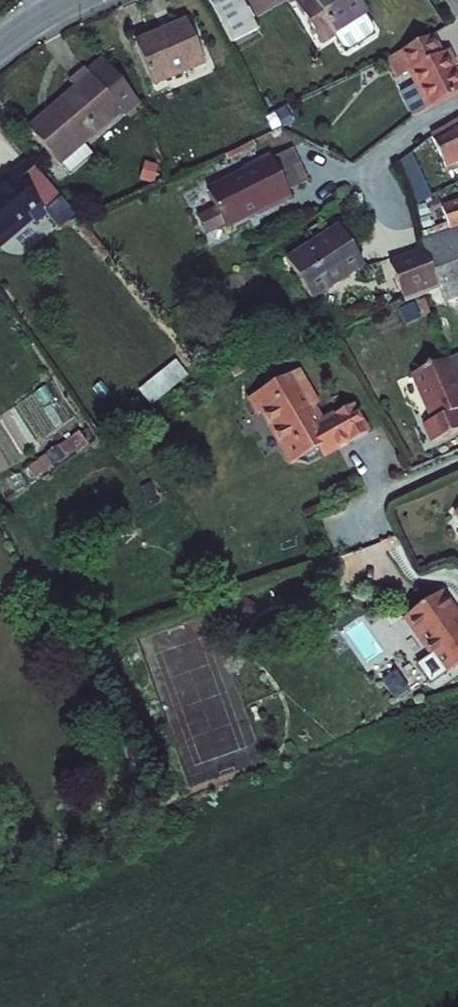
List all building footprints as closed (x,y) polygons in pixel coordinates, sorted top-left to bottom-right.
[(244,38),(270,25),(257,0),(224,0),(244,38)] [(333,41),(380,16),(371,0),(319,0),(313,4),(333,41)] [(333,41),(335,45),(381,19),(380,16),(333,41)] [(153,47),(169,87),(220,67),(205,27),(153,47)] [(421,117),(424,115),(457,96),(457,63),(451,50),(445,53),(436,36),(391,61),(400,77),(414,70),(421,82),(406,90),(421,117)] [(125,73),(109,54),(94,67),(110,86),(125,73)] [(36,125),(65,159),(127,107),(130,111),(146,98),(125,73),(110,86),(94,67),(92,65),(76,77),(83,86),(36,125)] [(441,137),(455,167),(457,165),(457,128),(441,137)] [(283,163),(290,178),(303,171),(311,167),(304,153),(283,163)] [(206,222),(215,239),(265,215),(267,220),(303,202),(301,197),(313,190),(303,171),(290,178),(283,163),(281,159),(251,174),(255,181),(219,199),(225,212),(206,222)] [(10,251),(43,223),(47,229),(59,219),(72,234),(89,220),(43,166),(27,179),(25,177),(3,196),(7,200),(0,205),(0,239),(10,251)] [(300,262),(324,299),(377,264),(353,227),(300,262)] [(457,301),(457,232),(432,242),(436,251),(449,283),(452,289),(457,301)] [(436,251),(401,265),(415,298),(449,283),(436,251)] [(449,283),(415,298),(417,302),(452,289),(449,283)] [(420,380),(442,427),(434,431),(443,449),(457,442),(457,362),(420,380)] [(137,390),(150,406),(177,383),(163,367),(137,390)] [(322,405),(326,403),(307,368),(279,384),(301,422),(326,412),(322,405)] [(323,460),(301,422),(279,384),(258,395),(267,412),(271,409),(282,430),(291,425),(300,441),(291,446),(300,462),(304,460),(317,463),(323,460)] [(358,443),(376,432),(361,405),(342,415),(357,441),(358,443)] [(323,460),(345,448),(331,421),(326,412),(301,422),(323,460)] [(345,448),(357,441),(342,415),(331,421),(345,448)] [(291,446),(300,441),(291,425),(282,430),(291,446)] [(409,614),(440,659),(434,664),(448,683),(457,677),(457,602),(447,587),(409,614)]
